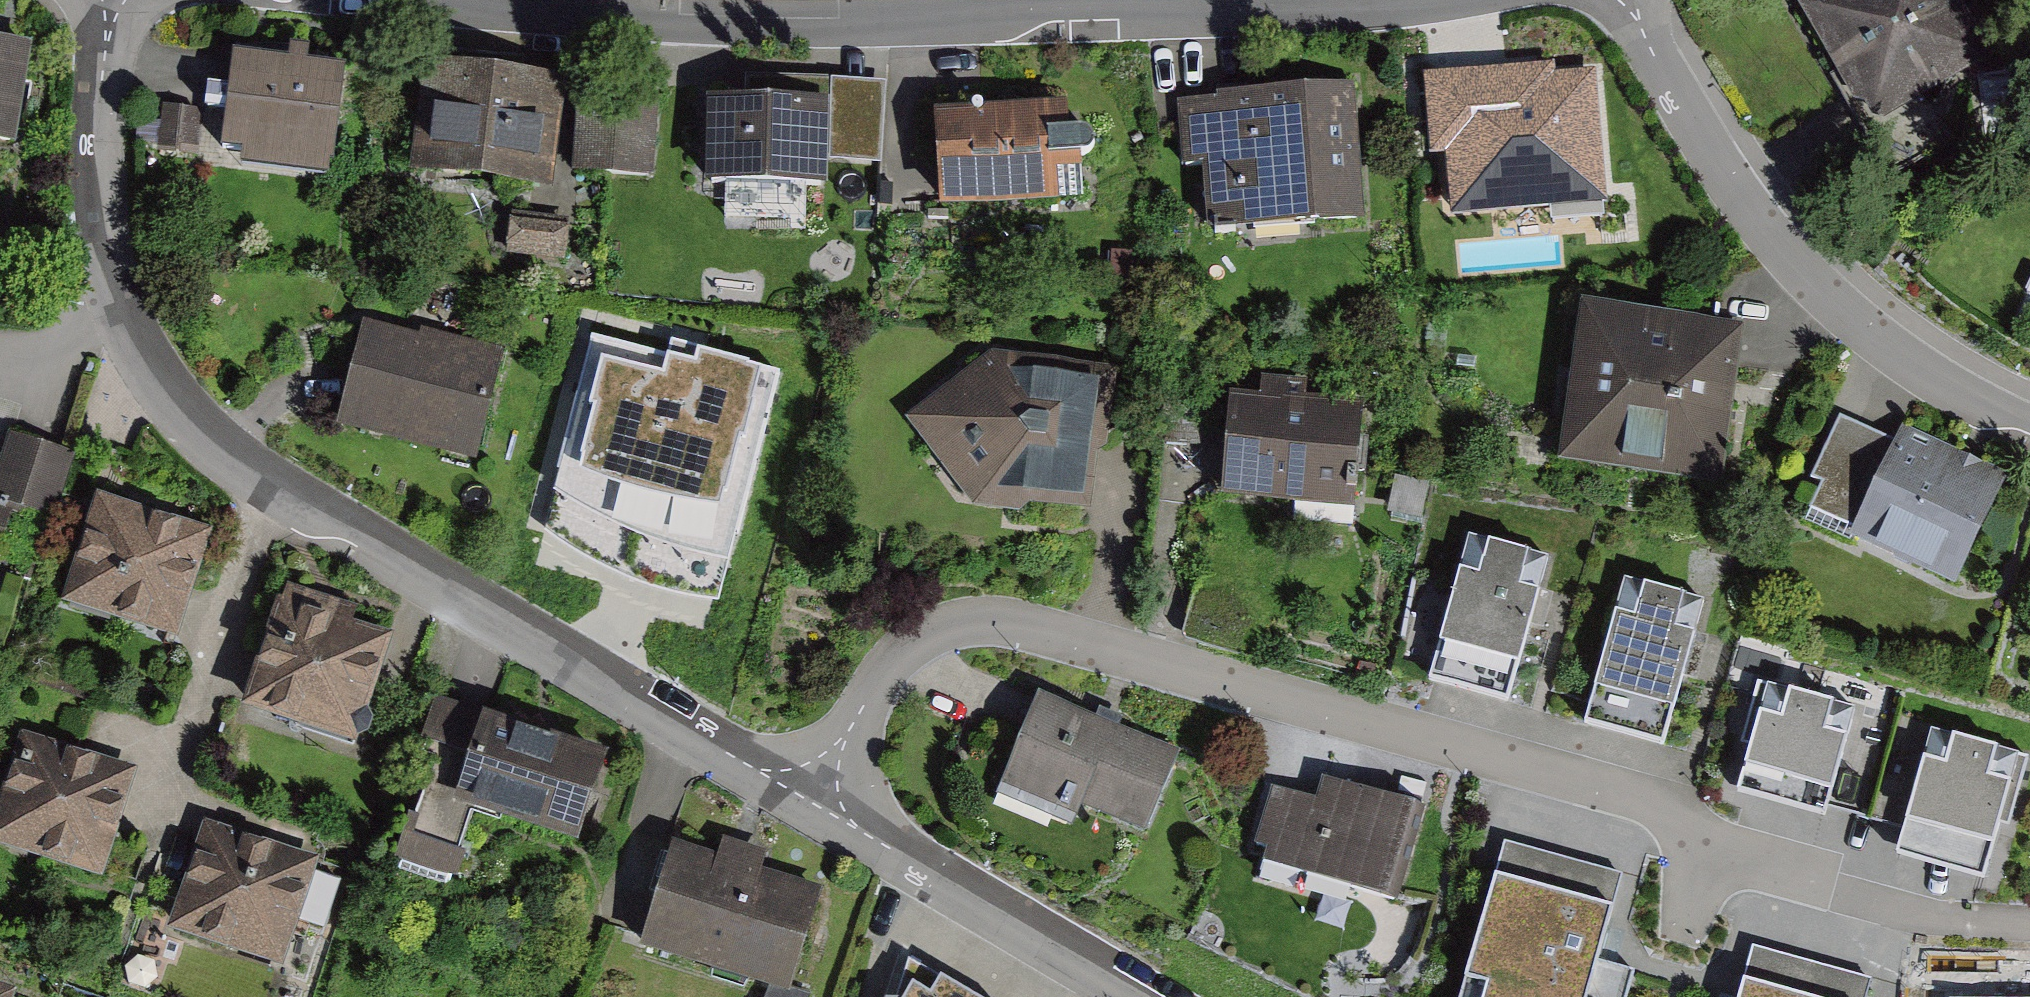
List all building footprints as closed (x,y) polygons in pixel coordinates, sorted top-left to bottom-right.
[(1810,13),(1878,126),(1999,56),(1967,0),(1816,0),(1810,13)] [(27,157),(42,55),(0,49),(0,153),(27,157)] [(353,70),(251,53),(233,162),(335,179),(353,70)] [(573,90),(434,67),(416,175),(555,198),(573,90)] [(826,169),(881,171),(886,85),(831,82),(826,169)] [(1203,172),(1208,230),(1236,228),(1237,240),(1366,229),(1354,86),(1216,98),(1216,101),(1178,104),(1183,173),(1203,172)] [(1507,94),(1437,107),(1449,170),(1465,167),(1475,223),(1601,200),(1583,100),(1511,113),(1507,94)] [(706,195),(826,197),(826,192),(826,169),(827,130),(828,108),(708,106),(708,113),(706,193),(706,195)] [(644,175),(644,109),(581,109),(580,174),(644,175)] [(933,119),(940,217),(1084,207),(1079,139),(1056,140),(1054,111),(933,119)] [(9,257),(0,256),(0,300),(9,257)] [(1747,333),(1595,312),(1574,462),(1727,483),(1747,333)] [(363,326),(336,434),(475,469),(504,355),(421,334),(420,340),(363,326)] [(721,536),(736,540),(755,468),(775,396),(618,353),(579,497),(721,536)] [(1110,364),(1003,357),(914,428),(980,508),(1094,519),(1110,364)] [(1222,502),(1355,512),(1363,407),(1229,398),(1222,502)] [(1901,458),(1851,432),(1810,510),(1959,587),(2010,489),(1912,438),(1901,458)] [(0,560),(15,511),(59,525),(80,457),(14,437),(0,483),(0,559),(0,560)] [(220,537),(102,501),(68,613),(185,649),(220,537)] [(1561,559),(1482,538),(1443,682),(1522,703),(1561,559)] [(1407,668),(1443,672),(1455,567),(1419,563),(1407,668)] [(1625,584),(1584,734),(1663,756),(1704,606),(1625,584)] [(399,631),(299,593),(255,708),(356,746),(399,631)] [(1855,708),(1768,681),(1736,784),(1823,811),(1855,708)] [(1185,757),(1046,700),(1007,795),(1078,823),(1083,810),(1152,838),(1185,757)] [(422,759),(436,764),(401,865),(451,882),(472,820),(577,855),(608,762),(441,706),(422,759)] [(2016,752),(1932,728),(1898,845),(1982,869),(2016,752)] [(32,741),(0,839),(0,853),(102,886),(138,775),(32,741)] [(1325,802),(1281,789),(1261,860),(1401,899),(1426,808),(1330,782),(1325,802)] [(320,852),(213,822),(179,940),(286,970),(320,852)] [(1503,836),(1456,996),(1623,996),(1632,965),(1596,955),(1621,871),(1503,836)] [(725,865),(680,852),(651,952),(800,994),(829,887),(773,872),(777,858),(730,845),(725,865)] [(1752,946),(1739,996),(1866,996),(1872,976),(1752,946)] [(922,963),(909,996),(984,996),(922,963)]
